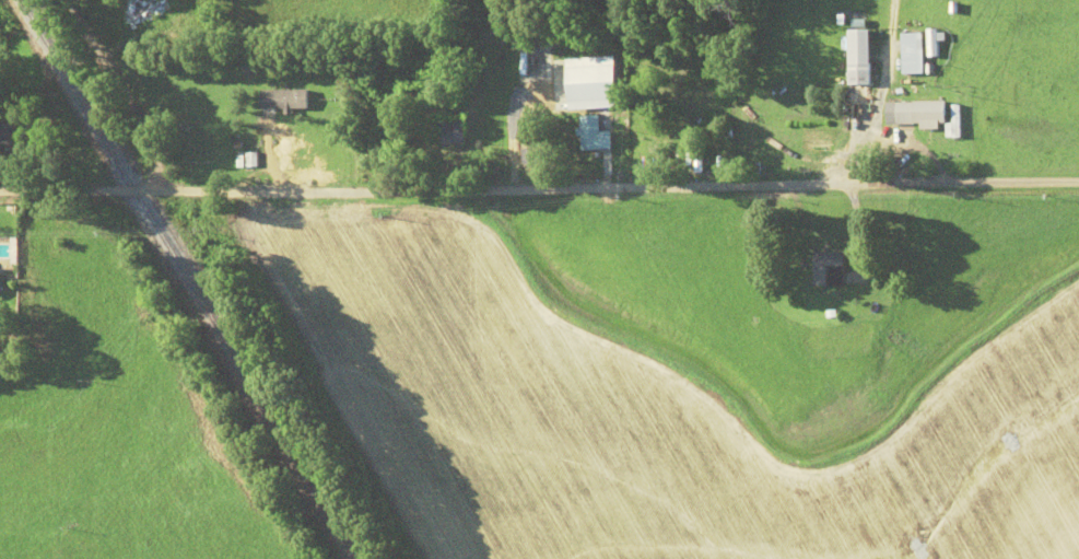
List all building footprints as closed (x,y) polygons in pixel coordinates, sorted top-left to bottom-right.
[(148,7),(144,0),(134,0),(122,7),(134,28),(165,10),(159,0),(148,7)] [(852,85),(874,85),(874,30),(852,30),(852,85)] [(941,30),(931,30),(931,57),(941,57),(941,30)] [(906,33),(906,74),(927,74),(927,33),(906,33)] [(520,74),(530,74),(530,70),(540,70),(540,50),(524,50),(524,54),(520,54),(520,74)] [(309,90),(263,90),(263,110),(309,110),(309,90)] [(889,127),(949,127),(949,102),(889,101),(889,127)] [(611,129),(603,130),(603,116),(580,116),(580,151),(611,150),(611,129)] [(17,123),(0,123),(0,147),(17,147),(17,123)] [(523,163),(537,163),(537,150),(523,150),(523,163)] [(817,285),(848,285),(848,251),(817,251),(817,285)]
